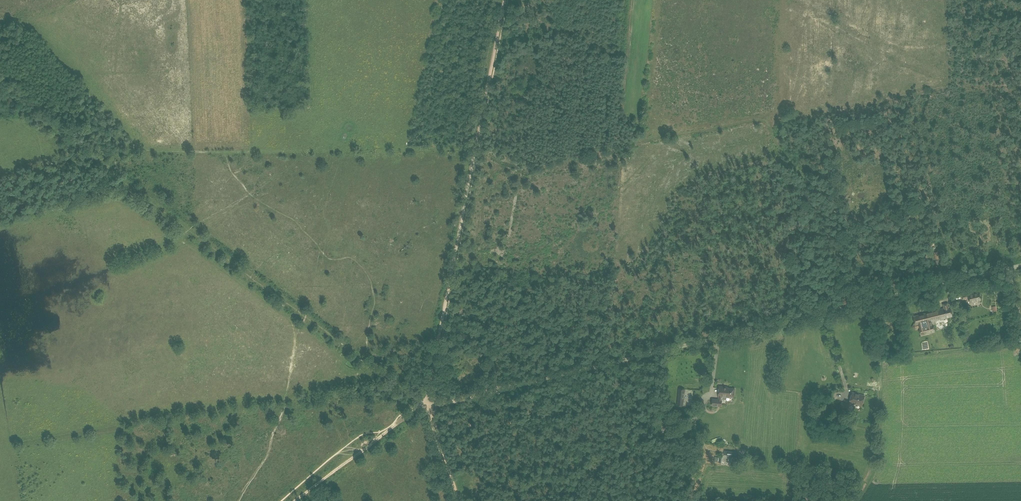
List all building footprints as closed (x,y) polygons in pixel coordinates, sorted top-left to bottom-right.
[(980,295),(981,295),(980,293),(979,293),(979,292),(977,292),(976,291),(968,293),(968,294),(962,295),(963,299),(969,298),(970,303),(976,302),(975,301),(981,300),(980,295)] [(935,323),(935,320),(940,318),(941,319),(946,318),(947,317),(952,316),(950,307),(949,308),(947,303),(943,304),(944,309),(914,316),(915,323),(913,327),(915,329),(919,328),(921,335),(930,333),(930,332),(934,331),(933,325),(935,324),(935,323)] [(734,397),(735,389),(724,388),(724,387),(720,386),(719,396),(719,399),(713,399),(712,405),(721,406),(722,399),(722,396),(730,397),(734,397)] [(679,388),(677,405),(684,406),(686,389),(679,388)] [(862,405),(865,396),(852,392),(849,402),(854,404),(854,403),(862,405)] [(848,412),(850,404),(841,402),(839,409),(848,412)] [(839,422),(830,426),(832,430),(841,426),(839,422)]
